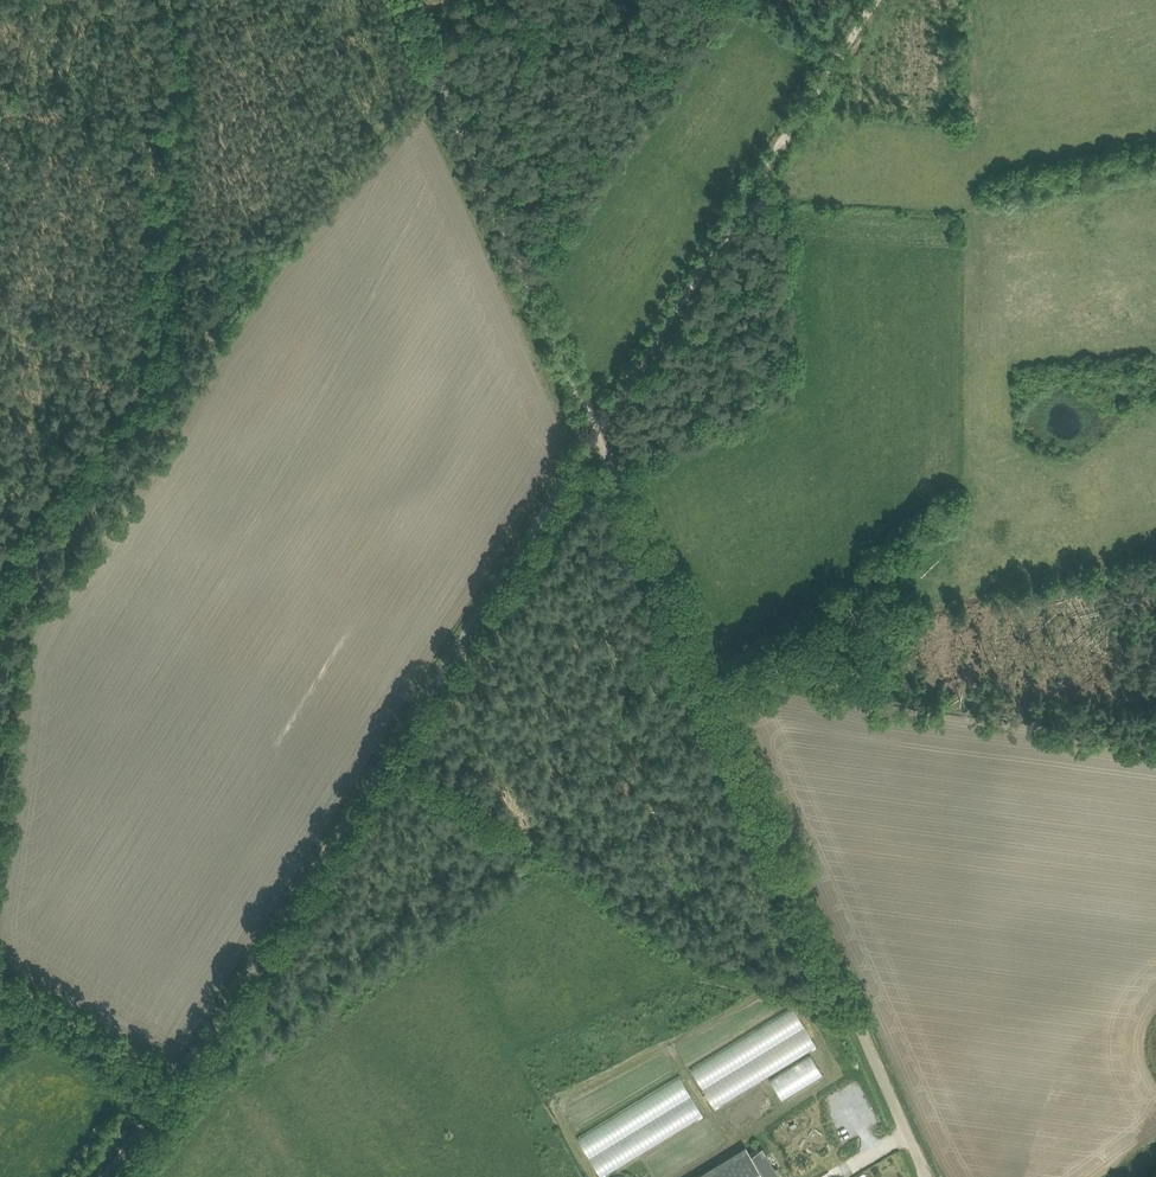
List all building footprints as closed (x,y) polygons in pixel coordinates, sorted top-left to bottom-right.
[(792,1007),(691,1068),(703,1089),(804,1027),(792,1007)] [(804,1027),(703,1089),(715,1109),(816,1047),(804,1027)] [(782,1100),(823,1075),(810,1055),(770,1080),(782,1100)] [(590,1158),(691,1096),(679,1076),(577,1138),(590,1158)] [(691,1096),(590,1158),(602,1176),(603,1176),(703,1116),(691,1096)] [(778,1174),(762,1148),(752,1154),(746,1146),(695,1176),(773,1176),(778,1174)]
